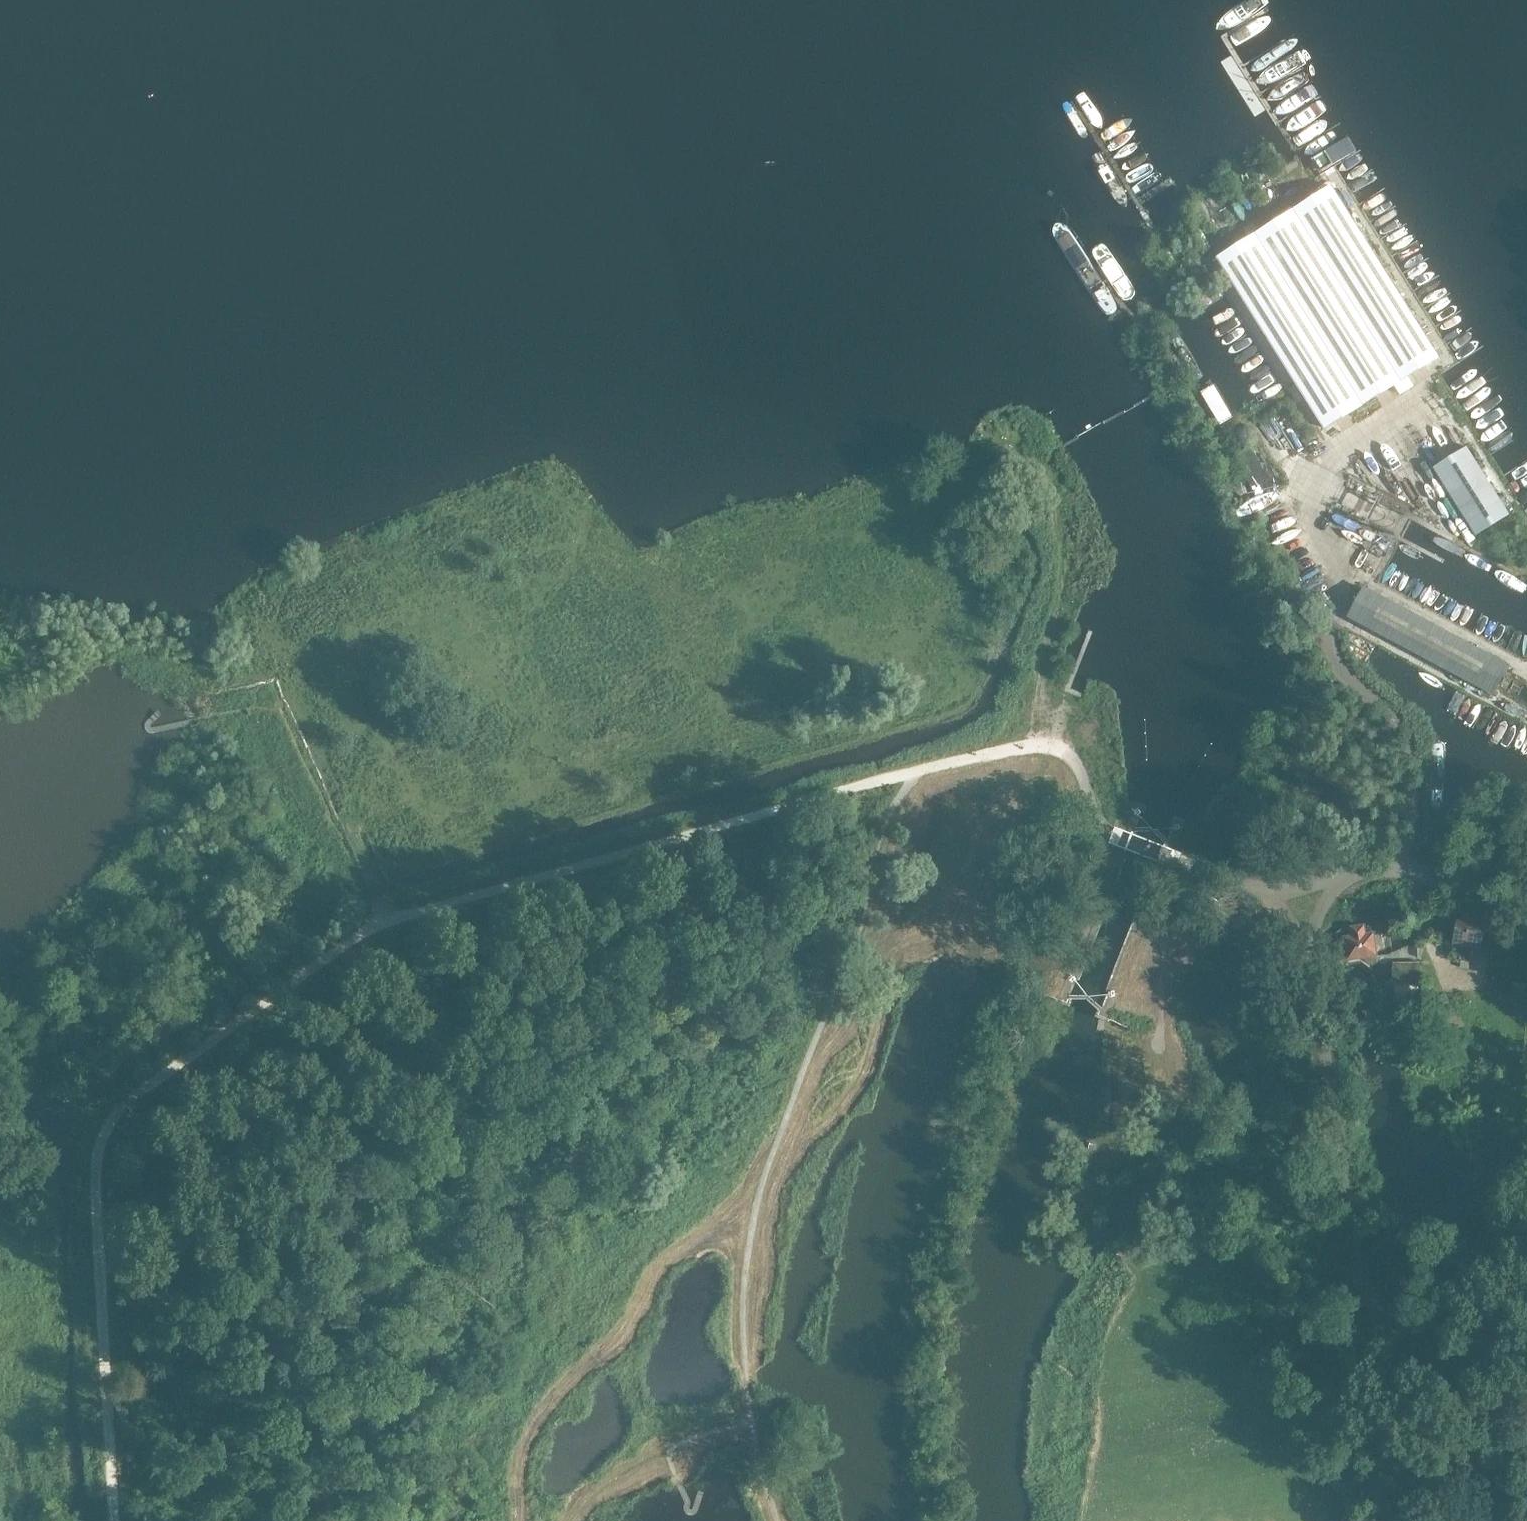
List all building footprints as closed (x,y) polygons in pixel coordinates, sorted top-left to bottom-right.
[(1216,261),(1322,430),(1437,358),(1331,189),(1216,261)] [(1095,315),(1115,303),(1083,253),(1068,249),(1065,262),(1095,315)] [(1436,463),(1473,534),(1510,516),(1473,444),(1436,463)] [(1272,487),(1249,446),(1233,456),(1256,497),(1272,487)] [(1510,666),(1364,588),(1349,616),(1495,695),(1510,666)] [(1481,949),(1487,918),(1459,912),(1453,944),(1462,945),(1459,960),(1470,962),(1473,947),(1481,949)] [(1365,935),(1364,926),(1352,928),(1354,937),(1345,938),(1349,959),(1377,955),(1374,934),(1365,935)] [(1421,969),(1394,966),(1392,985),(1418,988),(1421,969)]
